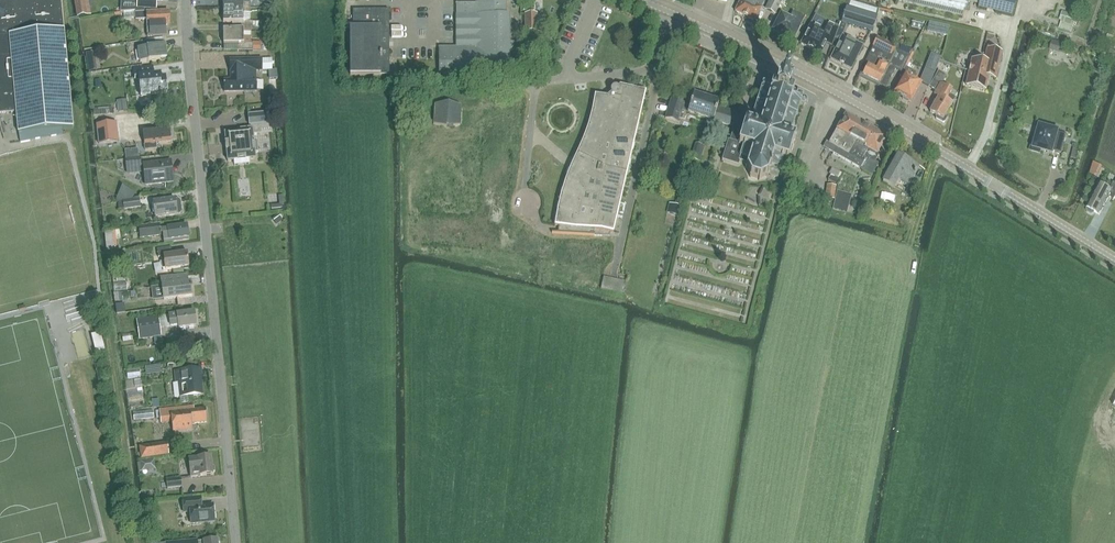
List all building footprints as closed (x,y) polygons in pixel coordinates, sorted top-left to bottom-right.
[(0,0),(0,9),(4,8),(5,29),(58,25),(59,30),(8,35),(0,35),(0,113),(16,112),(18,133),(74,128),(65,29),(62,9),(62,0),(4,0),(0,0)] [(88,1),(88,0),(75,0),(78,17),(86,15),(84,2),(88,1)] [(169,1),(169,0),(137,0),(136,8),(157,9),(158,1),(169,1)] [(223,8),(250,8),(249,2),(249,0),(223,0),(223,8)] [(475,3),(456,3),(456,47),(439,47),(439,74),(489,74),(489,75),(510,75),(510,53),(514,53),(514,43),(510,43),(510,13),(508,13),(507,12),(506,9),(506,8),(507,3),(508,0),(475,0),(475,3)] [(734,11),(755,21),(762,8),(762,7),(764,3),(761,1),(761,0),(739,0),(734,11)] [(782,0),(769,0),(764,10),(775,15),(782,0)] [(876,8),(853,0),(849,0),(848,4),(875,13),(876,8)] [(898,1),(962,16),(964,9),(968,10),(970,3),(965,2),(966,0),(899,0),(898,1)] [(1013,14),(1016,0),(980,0),(977,8),(1012,17),(1013,14)] [(872,32),(877,16),(846,6),(846,8),(841,22),(840,27),(839,26),(836,35),(840,37),(843,38),(844,35),(846,30),(850,31),(852,26),(872,32)] [(253,30),(253,21),(243,22),(243,13),(250,13),(250,8),(223,8),(223,23),(232,22),(232,30),(243,29),(243,30),(253,30)] [(380,75),(390,75),(389,9),(353,10),(353,27),(350,27),(350,75),(380,75)] [(793,41),(805,17),(796,13),(792,11),(790,16),(784,13),(786,11),(782,9),(781,11),(771,30),(793,41)] [(136,20),(148,19),(149,37),(168,36),(167,28),(165,28),(165,25),(170,25),(170,12),(148,13),(148,10),(125,12),(125,18),(136,17),(136,20)] [(1062,11),(1059,20),(1061,21),(1059,29),(1071,33),(1077,16),(1062,11)] [(540,32),(538,32),(538,14),(524,14),(525,50),(540,50),(540,32)] [(826,43),(831,46),(837,29),(829,25),(825,33),(810,26),(801,45),(821,54),(826,43)] [(243,43),(243,30),(243,29),(232,30),(223,30),(223,45),(237,44),(237,51),(252,51),(253,43),(243,43)] [(840,37),(830,59),(851,70),(863,45),(844,35),(843,38),(840,37)] [(902,73),(902,72),(905,67),(912,51),(895,44),(895,45),(877,37),(872,47),(858,78),(885,91),(895,70),(902,73)] [(141,41),(142,48),(138,49),(141,63),(168,58),(165,45),(155,46),(153,39),(141,41)] [(996,79),(1002,51),(987,48),(984,61),(971,59),(965,85),(986,90),(989,77),(996,79)] [(97,70),(94,52),(86,53),(88,72),(97,70)] [(930,52),(920,78),(929,82),(940,56),(930,52)] [(231,71),(231,80),(224,80),(224,92),(257,91),(257,80),(256,80),(256,71),(262,71),(262,59),(230,60),(230,71),(231,71)] [(167,92),(166,78),(155,79),(153,67),(135,69),(136,80),(140,79),(142,97),(150,96),(150,94),(160,93),(160,95),(162,94),(162,93),(167,92)] [(922,82),(914,78),(917,73),(905,67),(902,72),(903,73),(893,92),(911,102),(922,82)] [(936,82),(932,88),(939,92),(937,96),(939,97),(930,112),(936,116),(935,117),(936,119),(943,123),(945,123),(948,117),(947,115),(946,115),(952,104),(955,99),(954,97),(949,93),(951,90),(942,85),(947,76),(939,72),(934,81),(936,82)] [(718,105),(713,120),(733,127),(729,140),(728,140),(722,161),(739,166),(740,162),(747,164),(746,168),(750,176),(760,179),(765,176),(777,180),(781,169),(780,169),(783,159),(788,161),(795,136),(793,136),(795,130),(793,129),(800,104),(804,105),(807,104),(808,100),(806,97),(803,96),(803,95),(789,91),(791,86),(780,83),(779,88),(764,84),(754,117),(718,105)] [(557,217),(556,227),(601,231),(611,233),(613,225),(616,225),(643,106),(646,93),(620,87),(619,89),(618,88),(616,87),(615,87),(613,87),(612,88),(611,89),(611,90),(611,92),(611,93),(610,94),(609,96),(607,98),(598,97),(596,96),(593,110),(590,122),(587,133),(583,143),(575,160),(574,161),(571,168),(569,173),(566,182),(563,190),(561,199),(558,208),(558,211),(557,217)] [(713,120),(718,105),(719,101),(694,93),(690,105),(684,103),(684,102),(671,98),(665,117),(678,121),(682,110),(688,112),(688,113),(713,120)] [(127,111),(126,99),(117,100),(118,112),(127,111)] [(435,105),(433,124),(447,128),(460,126),(462,107),(448,103),(435,105)] [(142,155),(138,122),(143,121),(141,110),(130,112),(132,121),(127,122),(129,137),(134,136),(135,147),(123,148),(125,157),(142,155)] [(229,161),(238,160),(238,161),(239,161),(238,158),(245,158),(245,160),(246,160),(255,159),(256,159),(255,158),(255,153),(258,152),(257,142),(254,142),(253,134),(261,133),(260,125),(268,124),(267,113),(249,115),(248,115),(249,116),(250,125),(249,125),(250,126),(250,125),(251,125),(252,128),(241,129),(241,132),(226,133),(225,133),(225,134),(226,143),(225,143),(225,144),(226,144),(227,151),(226,151),(227,151),(228,161),(228,162),(229,161)] [(825,148),(828,150),(860,168),(865,159),(868,160),(869,158),(874,161),(878,153),(877,153),(887,136),(864,124),(864,125),(845,114),(829,143),(828,142),(825,148)] [(98,144),(119,142),(117,122),(96,125),(98,144)] [(1034,136),(1030,150),(1040,153),(1041,150),(1052,153),(1053,151),(1061,153),(1066,135),(1058,132),(1040,127),(1037,137),(1034,136)] [(171,128),(144,131),(143,131),(145,149),(156,148),(156,143),(172,141),(172,139),(174,139),(174,134),(172,134),(171,128)] [(690,159),(700,162),(705,146),(695,143),(690,159)] [(908,187),(920,166),(897,154),(882,181),(894,188),(898,182),(908,187)] [(139,157),(122,159),(123,168),(140,167),(139,157)] [(165,161),(142,164),(145,185),(173,182),(171,161),(165,161)] [(831,174),(828,179),(838,185),(848,168),(836,161),(829,173),(831,174)] [(1093,161),(1088,174),(1097,177),(1102,164),(1093,161)] [(233,188),(247,189),(248,176),(234,176),(233,188)] [(1114,198),(1114,183),(1113,182),(1110,189),(1099,184),(1086,208),(1087,208),(1086,210),(1087,212),(1092,215),(1093,214),(1095,212),(1099,214),(1108,196),(1114,200),(1114,198)] [(834,198),(835,184),(825,183),(824,197),(834,198)] [(284,208),(283,196),(278,196),(279,204),(271,205),(271,210),(284,208)] [(123,201),(118,201),(119,210),(124,209),(124,210),(141,207),(139,198),(123,200),(123,201)] [(179,199),(153,202),(155,218),(181,214),(183,211),(181,201),(179,199)] [(667,213),(678,215),(681,206),(669,203),(667,213)] [(189,230),(188,229),(188,226),(170,228),(171,229),(159,231),(158,224),(137,227),(139,239),(160,236),(160,234),(164,234),(165,243),(189,239),(189,235),(190,233),(189,230)] [(115,230),(105,231),(107,251),(114,250),(114,247),(117,247),(115,230)] [(172,248),(158,250),(159,258),(161,258),(162,269),(165,269),(165,270),(190,267),(188,254),(173,256),(172,248)] [(109,254),(111,266),(127,264),(126,253),(109,254)] [(160,279),(162,293),(162,294),(163,300),(193,297),(191,282),(187,282),(187,275),(164,278),(164,279),(160,279)] [(603,277),(601,288),(622,292),(624,281),(603,277)] [(131,292),(132,301),(139,300),(142,294),(143,290),(131,292)] [(159,317),(161,329),(178,326),(178,329),(196,327),(195,312),(177,315),(177,314),(159,317)] [(161,329),(159,317),(159,316),(136,319),(139,340),(162,336),(161,329)] [(105,351),(100,332),(91,335),(96,353),(105,351)] [(139,368),(121,369),(121,380),(139,380),(139,368)] [(201,369),(174,372),(175,383),(173,383),(175,398),(203,394),(201,369)] [(155,413),(155,406),(146,406),(147,414),(155,413)] [(206,408),(195,409),(191,409),(190,406),(160,409),(161,422),(172,421),(173,431),(193,430),(192,424),(207,422),(206,408)] [(136,415),(136,423),(146,423),(146,414),(136,415)] [(167,442),(140,447),(141,458),(169,454),(167,442)] [(212,457),(189,459),(191,477),(213,474),(212,457)] [(181,478),(167,479),(168,489),(182,487),(181,478)] [(201,498),(182,500),(183,513),(189,513),(190,523),(215,521),(213,505),(202,506),(201,498)]
